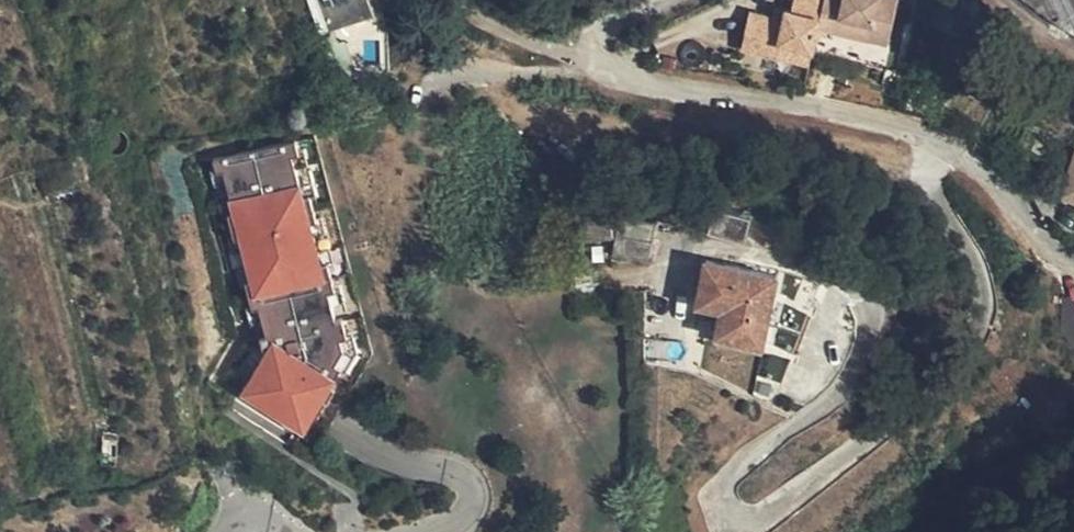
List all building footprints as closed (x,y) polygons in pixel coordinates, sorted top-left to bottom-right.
[(374,14),(369,0),(318,0),(329,31),(374,14)] [(793,15),(776,11),(773,21),(751,16),(744,52),(780,60),(783,43),(816,50),(820,30),(826,0),(796,0),(793,15)] [(901,0),(826,0),(820,30),(840,34),(843,19),(877,26),(874,41),(893,45),(902,0),(901,0)] [(1026,15),(1061,0),(1073,31),(1073,0),(1019,0),(1026,15)] [(877,26),(843,19),(840,34),(874,41),(877,26)] [(816,50),(783,43),(780,60),(812,66),(816,50)] [(226,170),(267,347),(241,398),(309,433),(349,356),(300,144),(302,141),(236,156),(235,155),(209,161),(226,170)] [(1065,193),(1073,197),(1073,166),(1065,193)] [(746,241),(753,216),(717,207),(710,231),(746,241)] [(657,222),(620,214),(586,217),(587,239),(616,238),(613,252),(650,257),(657,222)] [(765,345),(779,274),(708,260),(698,304),(723,310),(717,335),(765,345)] [(1055,321),(1073,343),(1073,304),(1055,321)]
